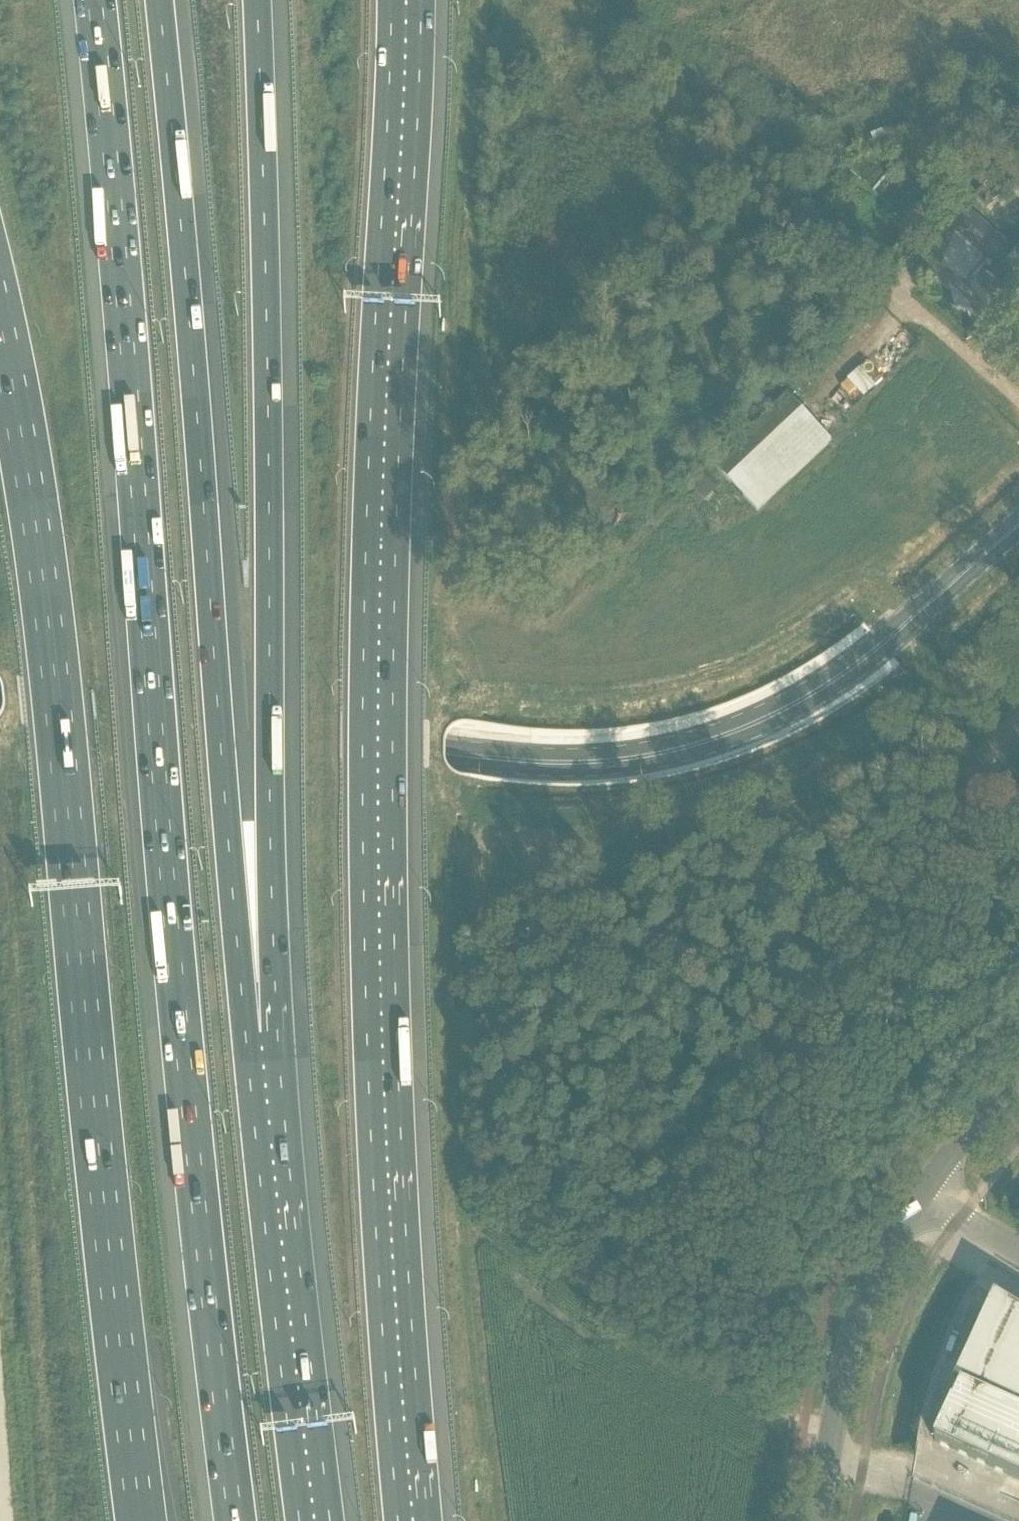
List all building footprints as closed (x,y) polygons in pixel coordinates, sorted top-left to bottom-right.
[(962,210),(948,225),(992,263),(990,265),(989,264),(986,267),(987,268),(985,271),(1001,285),(1018,266),(1018,228),(1018,229),(1018,230),(1005,244),(963,208),(962,210)] [(847,382),(863,399),(877,386),(861,369),(847,382)] [(719,462),(716,464),(757,508),(760,505),(771,496),(778,489),(815,454),(830,440),(788,397),(773,410),(726,455),(719,462)] [(994,1297),(954,1385),(960,1387),(953,1404),(952,1403),(934,1442),(1018,1480),(1018,1312),(994,1297)]
